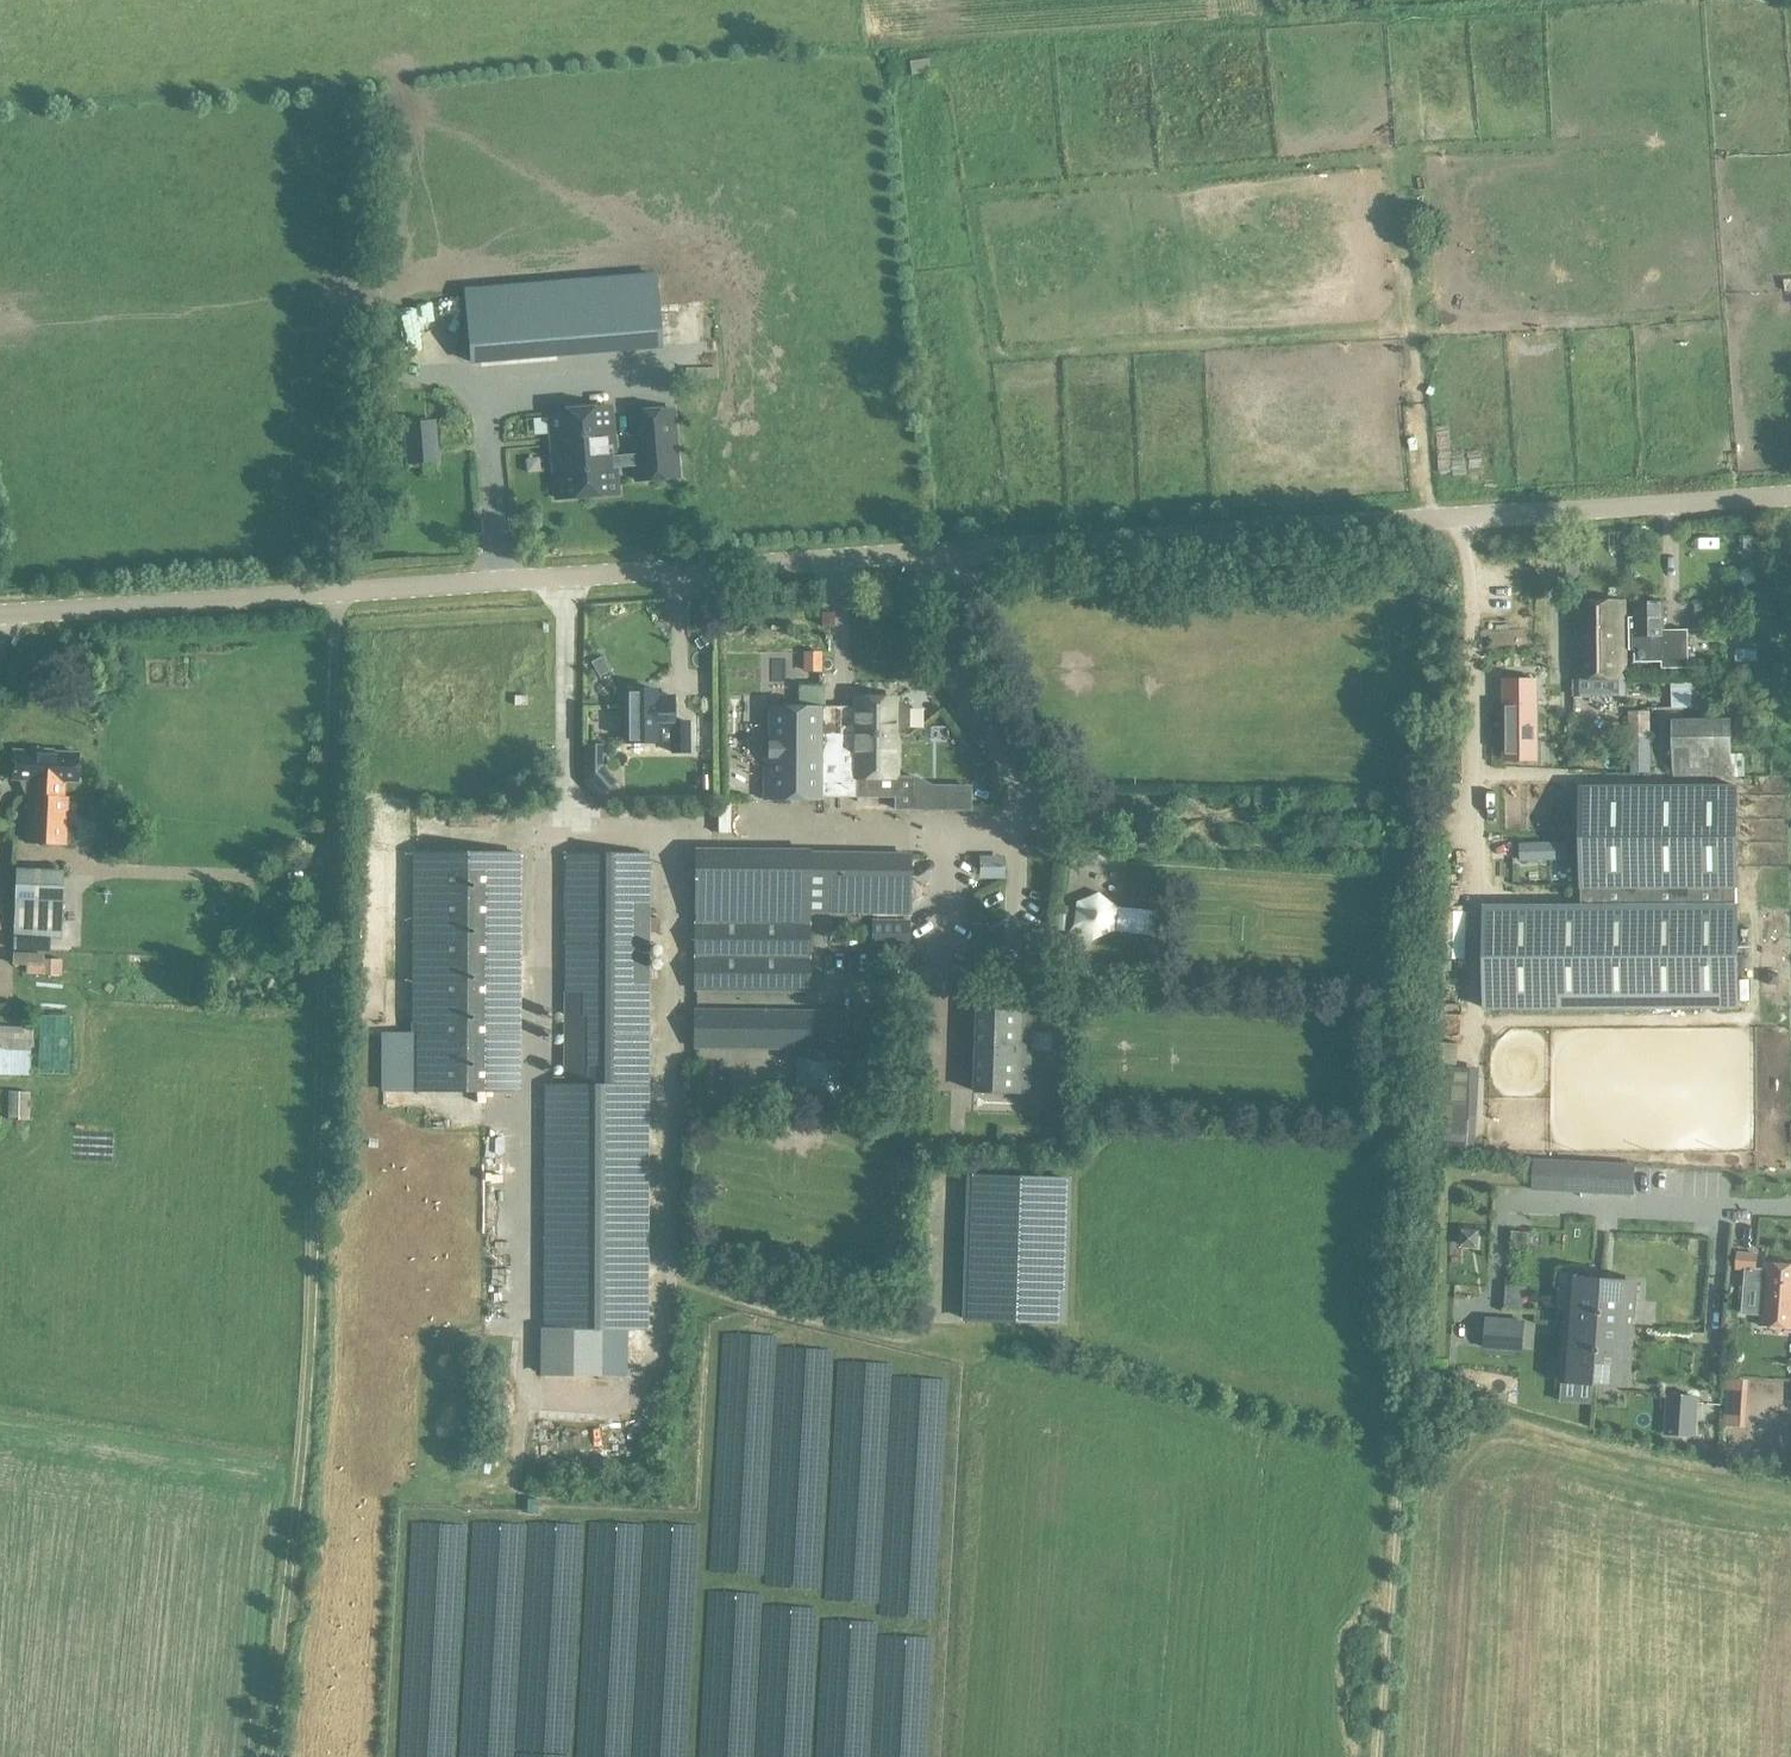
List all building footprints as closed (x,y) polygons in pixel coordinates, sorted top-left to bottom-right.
[(656,275),(584,281),(465,290),(470,361),(661,346),(656,275)] [(616,466),(635,464),(636,480),(679,476),(673,406),(630,409),(634,456),(615,458),(611,406),(549,411),(556,498),(618,493),(616,466)] [(409,462),(437,460),(434,422),(406,424),(409,462)] [(1664,603),(1634,603),(1634,617),(1629,617),(1629,649),(1634,649),(1634,661),(1663,661),(1663,667),(1687,667),(1687,631),(1669,631),(1669,640),(1663,640),(1663,636),(1664,636),(1664,603)] [(1625,604),(1573,604),(1573,678),(1625,678),(1625,604)] [(1696,606),(1695,628),(1727,627),(1727,606),(1696,606)] [(705,645),(700,638),(695,641),(700,648),(705,645)] [(821,653),(805,652),(805,671),(821,672),(821,653)] [(1767,664),(1757,664),(1757,674),(1767,674),(1767,664)] [(1788,665),(1773,665),(1773,674),(1788,675),(1788,665)] [(925,706),(929,676),(913,674),(909,704),(925,706)] [(1504,762),(1539,760),(1538,678),(1503,679),(1504,762)] [(769,778),(764,778),(764,800),(825,800),(825,778),(822,778),(822,688),(799,688),(799,707),(769,707),(769,778)] [(674,696),(655,696),(655,689),(626,689),(627,742),(660,742),(660,741),(672,741),(672,753),(690,753),(689,722),(674,722),(674,696)] [(528,705),(528,695),(515,695),(515,705),(528,705)] [(854,699),(854,778),(855,778),(896,778),(896,776),(896,734),(902,734),(908,729),(908,709),(902,704),(896,704),(896,699),(854,699)] [(1629,712),(1629,739),(1651,738),(1650,711),(1629,712)] [(1731,721),(1674,722),(1675,775),(1729,774),(1731,721)] [(34,797),(65,798),(66,786),(79,786),(81,756),(16,751),(14,781),(35,782),(34,797)] [(896,778),(855,778),(855,798),(895,798),(895,810),(916,810),(971,810),(971,785),(932,785),(916,776),(896,776),(896,778)] [(1581,906),(1738,907),(1738,881),(1737,786),(1581,787),(1581,906)] [(1279,812),(1278,793),(1254,793),(1255,813),(1279,812)] [(65,798),(34,797),(29,797),(26,843),(66,846),(69,799),(65,798)] [(809,989),(810,913),(811,851),(811,850),(695,850),(695,989),(809,989)] [(978,880),(1000,873),(994,851),(971,858),(978,880)] [(827,852),(826,915),(910,916),(911,854),(827,852)] [(17,868),(14,936),(62,938),(65,871),(17,868)] [(588,881),(493,881),(493,1356),(588,1356),(588,881)] [(1116,934),(1160,939),(1164,911),(1117,907),(1099,892),(1075,902),(1073,925),(1062,940),(1085,958),(1095,943),(1116,934)] [(1485,907),(1485,1007),(1738,1006),(1738,907),(1581,906),(1485,907)] [(873,920),(873,946),(909,946),(909,920),(873,920)] [(39,974),(39,966),(44,966),(45,954),(14,953),(12,965),(27,965),(32,966),(31,974),(39,974)] [(60,960),(45,959),(45,966),(45,973),(60,974),(60,960)] [(1052,998),(1030,999),(1031,1026),(1053,1025),(1052,998)] [(813,1051),(832,1051),(871,1051),(871,1011),(695,1010),(695,1050),(813,1051)] [(1023,1114),(1026,1013),(976,1012),(973,1113),(1023,1114)] [(35,1048),(36,1028),(0,1026),(0,1047),(35,1048)] [(1032,1026),(1032,1043),(1052,1044),(1052,1027),(1032,1026)] [(1427,1039),(1428,1057),(1450,1056),(1450,1038),(1427,1039)] [(1029,1086),(1052,1087),(1054,1046),(1031,1045),(1029,1086)] [(832,1082),(832,1051),(813,1051),(813,1081),(832,1082)] [(29,1119),(29,1092),(8,1091),(8,1119),(29,1119)] [(1443,1126),(1444,1102),(1426,1101),(1425,1125),(1443,1126)] [(1633,1194),(1634,1165),(1535,1160),(1533,1189),(1633,1194)] [(1070,1343),(1069,1205),(977,1205),(979,1343),(1070,1343)] [(1765,1269),(1757,1269),(1758,1254),(1738,1252),(1737,1270),(1747,1271),(1746,1283),(1764,1284),(1761,1326),(1790,1328),(1790,1265),(1766,1263),(1765,1269)] [(1602,1281),(1569,1278),(1566,1324),(1570,1325),(1599,1327),(1602,1281)] [(1635,1283),(1602,1281),(1599,1327),(1629,1329),(1632,1329),(1635,1283)] [(1506,1285),(1505,1308),(1524,1310),(1525,1286),(1506,1285)] [(1522,1349),(1524,1322),(1487,1319),(1485,1347),(1522,1349)] [(1599,1327),(1570,1325),(1569,1337),(1565,1336),(1562,1380),(1595,1383),(1599,1327)] [(1629,1329),(1599,1327),(1595,1383),(1628,1385),(1631,1341),(1628,1341),(1629,1329)] [(1743,1426),(1746,1380),(1728,1379),(1726,1425),(1743,1426)] [(1697,1397),(1669,1396),(1666,1433),(1694,1435),(1697,1397)] [(1790,1441),(1790,1428),(1721,1426),(1721,1439),(1790,1441)] [(483,1427),(482,1449),(494,1450),(495,1428),(483,1427)] [(504,1532),(503,1494),(461,1495),(462,1532),(504,1532)] [(595,1540),(602,1559),(613,1555),(607,1536),(595,1540)]
